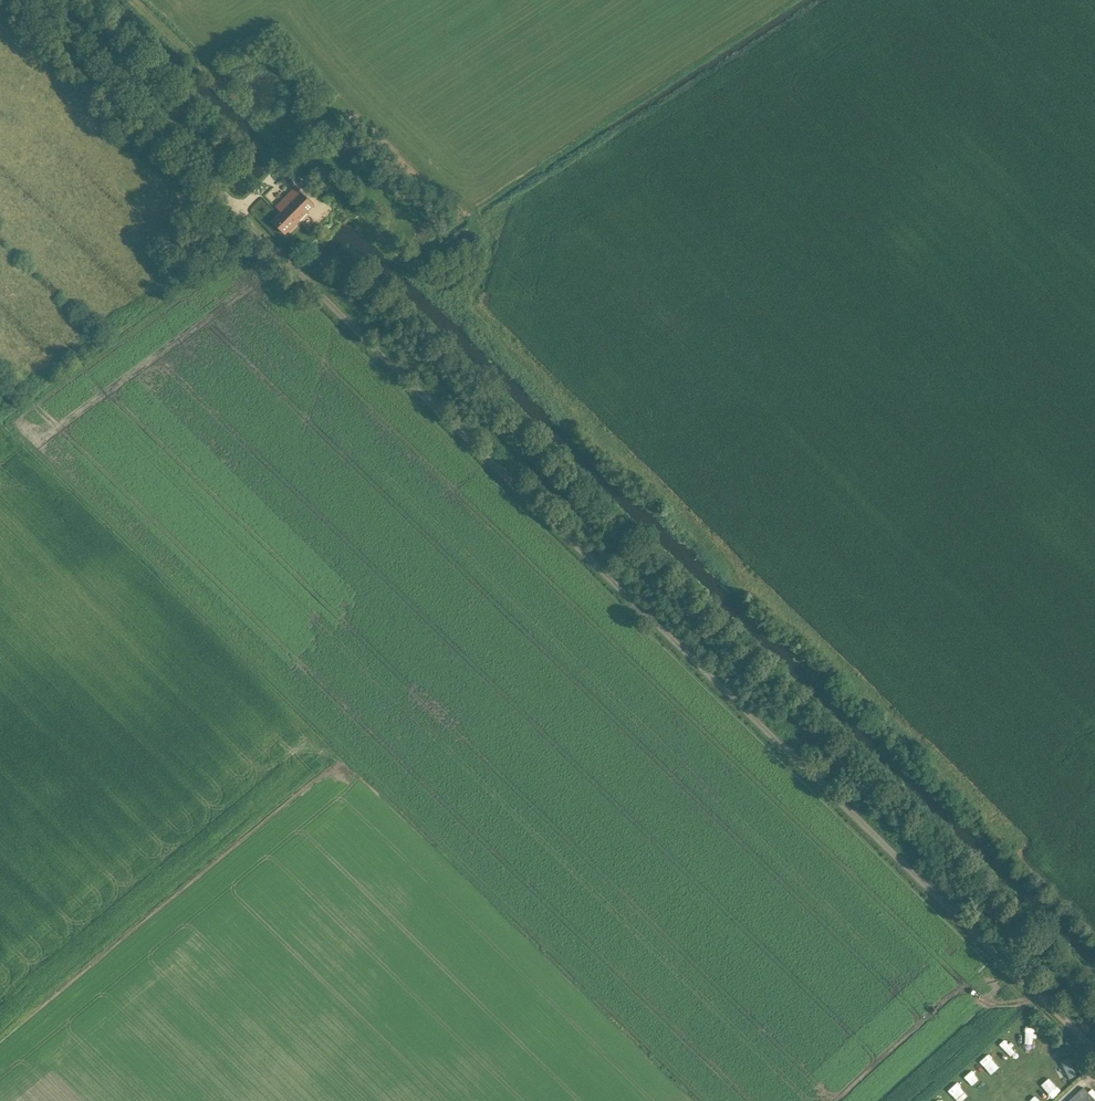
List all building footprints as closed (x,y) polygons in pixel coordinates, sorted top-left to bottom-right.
[(277,206),(282,212),(273,221),(286,233),(314,206),(296,187),(277,206)] [(1068,1058),(1061,1061),(1069,1079),(1077,1075),(1068,1058)] [(972,1085),(980,1080),(973,1071),(965,1077),(972,1085)] [(1084,1087),(1070,1100),(1094,1100),(1094,1099),(1084,1087)]
